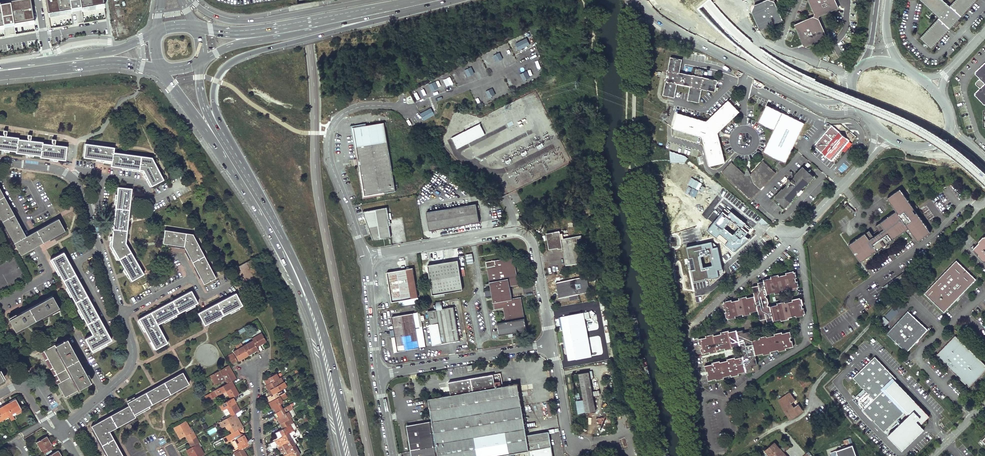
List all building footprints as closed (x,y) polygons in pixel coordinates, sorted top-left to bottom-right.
[(34,22),(30,0),(10,0),(0,2),(0,28),(9,26),(34,22)] [(48,16),(71,12),(71,10),(78,9),(81,8),(81,10),(104,7),(103,0),(45,0),(48,16)] [(755,4),(753,10),(761,29),(784,19),(776,1),(775,1),(773,0),(766,0),(755,4)] [(794,24),(802,43),(806,45),(825,37),(818,19),(819,15),(838,7),(835,0),(807,0),(812,13),(811,16),(794,24)] [(920,37),(932,48),(953,26),(955,28),(961,22),(959,19),(977,0),(955,0),(950,6),(944,0),(921,0),(939,17),(920,37)] [(515,43),(518,50),(529,44),(526,38),(515,43)] [(501,51),(504,58),(511,55),(508,48),(501,51)] [(493,55),(496,61),(502,58),(499,52),(493,55)] [(702,76),(692,73),(678,71),(681,58),(669,56),(661,93),(673,96),(676,83),(689,85),(686,99),(698,101),(700,88),(714,91),(714,89),(717,89),(717,87),(715,86),(716,79),(702,76)] [(704,67),(693,65),(692,73),(702,76),(704,67)] [(464,70),(467,76),(474,73),(471,67),(464,70)] [(520,74),(523,80),(529,77),(526,71),(520,74)] [(506,77),(509,84),(516,81),(513,74),(506,77)] [(447,86),(454,83),(451,77),(444,80),(447,86)] [(501,90),(507,87),(504,80),(498,84),(501,90)] [(428,85),(432,91),(438,87),(435,81),(428,85)] [(485,91),(488,98),(495,94),(492,88),(485,91)] [(480,93),(474,96),(478,103),(484,99),(480,93)] [(732,96),(727,100),(732,105),(737,101),(732,96)] [(732,105),(727,100),(706,120),(676,112),(672,127),(701,135),(708,165),(723,162),(716,132),(738,111),(732,105)] [(765,109),(764,110),(758,122),(774,130),(763,153),(786,164),(805,124),(772,107),(771,107),(770,107),(769,107),(768,107),(767,108),(766,108),(765,109)] [(420,114),(423,120),(434,114),(431,108),(420,114)] [(396,191),(384,123),(353,129),(358,161),(365,197),(396,191)] [(480,124),(452,138),(456,148),(485,135),(480,124)] [(849,142),(832,126),(814,146),(832,162),(849,142)] [(3,150),(16,151),(16,153),(30,154),(40,156),(40,157),(55,159),(65,160),(66,147),(42,144),(42,142),(17,139),(18,138),(0,136),(0,149),(3,150)] [(113,148),(85,144),(83,157),(97,159),(111,161),(111,166),(120,167),(142,171),(148,181),(149,182),(150,186),(163,180),(151,158),(112,153),(113,148)] [(776,173),(763,161),(750,174),(746,175),(732,162),(722,172),(751,200),(776,173)] [(813,178),(803,167),(795,175),(796,176),(794,177),(792,175),(789,179),(789,180),(786,183),(788,184),(783,190),(782,189),(775,197),(785,207),(793,199),(792,199),(805,185),(806,185),(813,178)] [(131,189),(118,187),(116,199),(114,219),(112,240),(111,246),(126,272),(131,280),(143,274),(125,243),(131,189)] [(864,233),(847,245),(859,262),(879,248),(888,242),(907,228),(916,241),(930,232),(920,219),(918,220),(910,208),(912,207),(899,189),(886,198),(895,212),(879,223),(883,229),(879,232),(873,236),(868,239),(864,233)] [(9,235),(20,255),(27,251),(36,246),(40,243),(34,232),(29,234),(25,236),(15,219),(6,202),(0,191),(0,218),(9,235)] [(479,222),(476,204),(427,212),(430,230),(479,222)] [(847,205),(844,207),(852,214),(854,211),(847,205)] [(751,227),(726,207),(712,223),(707,230),(734,252),(748,239),(744,235),(751,227)] [(920,219),(912,207),(910,208),(918,220),(920,219)] [(389,219),(387,208),(363,211),(373,240),(391,237),(388,220),(389,219)] [(58,219),(34,232),(40,243),(64,230),(58,219)] [(883,229),(879,223),(874,226),(879,232),(883,229)] [(165,230),(163,243),(184,246),(204,284),(216,278),(193,234),(165,230)] [(873,236),(868,230),(864,233),(868,239),(873,236)] [(566,265),(586,262),(581,236),(561,239),(559,231),(546,234),(549,249),(558,247),(558,249),(562,248),(566,265)] [(972,249),(977,253),(977,255),(982,260),(984,260),(984,261),(984,235),(984,236),(983,236),(977,242),(977,244),(972,249)] [(711,241),(687,247),(694,283),(719,276),(718,269),(722,268),(720,256),(718,246),(711,241)] [(63,252),(51,259),(93,334),(85,338),(91,350),(111,339),(103,326),(65,257),(63,252)] [(486,262),(487,268),(491,293),(510,289),(510,287),(519,285),(514,257),(495,261),(486,262)] [(463,290),(458,260),(428,266),(433,295),(434,295),(434,298),(445,296),(444,293),(463,290)] [(955,260),(923,293),(943,312),(975,279),(955,260)] [(418,298),(413,268),(387,273),(392,302),(418,298)] [(732,300),(724,302),(724,303),(723,303),(724,309),(725,309),(726,312),(725,312),(726,318),(727,318),(728,319),(736,317),(736,316),(743,314),(743,316),(751,314),(751,312),(758,311),(760,320),(767,318),(767,321),(773,320),(773,321),(781,320),(781,321),(789,319),(789,318),(796,316),(796,318),(804,316),(804,314),(805,314),(804,308),(802,308),(802,305),(803,305),(802,299),(800,299),(800,298),(792,299),(792,301),(785,303),(785,301),(777,303),(777,305),(770,307),(770,306),(768,306),(769,302),(768,298),(765,296),(767,294),(775,293),(775,294),(783,293),(782,291),(790,289),(790,291),(798,289),(797,288),(799,287),(798,281),(796,282),(795,278),(797,278),(795,272),(794,272),(794,271),(786,273),(786,275),(779,276),(778,275),(771,276),(771,278),(763,280),(764,281),(758,282),(759,285),(752,287),(755,296),(747,298),(747,296),(739,298),(739,300),(732,301),(732,300)] [(590,292),(587,276),(556,283),(559,298),(590,292)] [(512,299),(510,289),(491,293),(494,310),(503,308),(506,322),(497,324),(499,336),(527,331),(521,297),(512,299)] [(191,291),(139,318),(155,349),(167,342),(157,324),(198,302),(191,291)] [(222,300),(198,313),(204,325),(242,305),(235,293),(222,300)] [(20,313),(8,319),(15,331),(58,307),(52,296),(43,300),(20,313)] [(441,301),(435,302),(437,310),(428,312),(430,325),(429,325),(432,346),(460,341),(454,307),(442,309),(441,301)] [(890,320),(898,311),(893,306),(884,315),(890,320)] [(907,311),(886,333),(906,352),(927,329),(907,311)] [(564,335),(565,336),(587,333),(585,319),(589,319),(588,312),(582,314),(581,313),(579,313),(579,314),(568,316),(572,334),(564,335)] [(419,348),(413,313),(391,317),(395,337),(393,337),(395,352),(419,348)] [(572,334),(568,316),(561,317),(564,335),(572,334)] [(706,337),(698,339),(700,345),(701,345),(702,348),(700,348),(702,354),(710,352),(710,354),(718,352),(717,350),(725,349),(725,350),(733,348),(732,347),(740,345),(742,346),(741,349),(742,353),(744,355),(742,357),(735,359),(735,357),(727,359),(728,360),(720,362),(720,361),(712,363),(713,364),(705,366),(706,372),(708,371),(708,375),(707,375),(708,381),(716,379),(716,380),(724,379),(724,377),(731,376),(731,377),(739,375),(739,374),(746,372),(746,370),(752,369),(751,366),(758,365),(755,355),(763,354),(764,355),(771,353),(771,352),(778,350),(779,352),(786,350),(786,348),(794,347),(792,341),(791,341),(790,338),(791,337),(790,332),(783,333),(782,332),(774,334),(775,335),(768,337),(767,336),(759,337),(760,339),(752,341),(749,332),(743,333),(743,330),(737,332),(736,330),(729,332),(729,330),(721,332),(721,334),(714,335),(713,334),(706,336),(706,337)] [(261,333),(251,338),(253,341),(256,346),(260,344),(266,341),(261,333)] [(591,357),(587,333),(565,336),(569,361),(576,359),(576,360),(591,357)] [(935,354),(969,387),(984,370),(984,364),(955,334),(935,354)] [(66,338),(44,351),(61,381),(59,382),(58,383),(65,395),(90,382),(85,373),(73,350),(66,338)] [(253,341),(243,346),(248,355),(252,353),(258,349),(256,346),(253,341)] [(237,349),(233,352),(238,360),(243,358),(248,355),(243,346),(241,343),(235,346),(237,349)] [(42,347),(39,349),(56,380),(55,381),(56,384),(58,383),(59,382),(61,381),(44,351),(42,347)] [(234,355),(229,358),(232,364),(237,361),(234,355)] [(874,356),(852,378),(863,389),(873,399),(862,410),(883,432),(906,410),(884,389),(893,380),(895,378),(874,356)] [(228,366),(210,376),(214,384),(219,381),(217,378),(222,376),(224,379),(227,383),(231,381),(236,378),(234,374),(229,365),(228,366)] [(91,426),(108,455),(123,455),(109,431),(135,417),(133,414),(189,384),(182,372),(127,402),(128,405),(91,426)] [(595,411),(588,372),(578,373),(586,412),(595,411)] [(276,373),(264,380),(265,382),(267,385),(279,378),(276,373)] [(501,373),(449,382),(451,395),(428,398),(432,421),(408,425),(414,455),(495,455),(529,450),(530,455),(553,455),(549,432),(528,435),(525,413),(523,414),(517,383),(503,386),(501,373)] [(267,385),(265,386),(266,388),(267,390),(282,382),(280,377),(279,378),(267,385)] [(805,377),(799,381),(803,387),(811,382),(808,378),(807,379),(805,377)] [(929,417),(893,380),(884,389),(906,410),(883,432),(889,437),(888,438),(902,453),(924,431),(920,427),(929,417)] [(227,383),(214,391),(217,396),(225,391),(230,399),(236,396),(239,394),(235,388),(231,381),(227,383)] [(282,382),(267,390),(269,394),(270,395),(281,389),(286,387),(283,381),(282,382)] [(270,395),(267,397),(268,400),(269,402),(284,394),(281,389),(270,395)] [(873,399),(863,389),(853,400),(862,410),(873,399)] [(269,402),(268,402),(270,406),(272,409),(273,408),(276,412),(282,408),(280,404),(283,402),(282,400),(287,397),(285,393),(284,394),(269,402)] [(790,393),(779,400),(790,419),(803,411),(799,404),(794,407),(791,403),(796,400),(790,393)] [(230,399),(219,405),(222,410),(227,408),(231,416),(235,413),(240,411),(236,404),(234,400),(237,398),(236,396),(230,399)] [(10,402),(3,406),(8,416),(9,418),(13,416),(12,414),(15,412),(21,409),(16,399),(10,403),(10,402)] [(279,421),(280,424),(289,419),(291,417),(288,411),(293,409),(290,404),(286,406),(282,408),(276,412),(278,416),(277,417),(279,421)] [(231,416),(218,423),(221,428),(226,425),(229,423),(232,428),(234,431),(238,429),(242,426),(240,421),(235,413),(231,416)] [(280,424),(279,424),(282,428),(279,430),(281,433),(282,436),(287,433),(294,430),(291,424),(289,425),(288,423),(290,422),(289,419),(280,424)] [(186,422),(174,428),(180,438),(185,435),(188,441),(196,437),(194,434),(191,435),(189,430),(190,429),(186,422)] [(408,425),(406,426),(411,455),(414,455),(408,425)] [(210,435),(216,431),(213,427),(207,432),(210,435)] [(234,431),(222,438),(225,443),(234,438),(239,446),(241,449),(243,449),(248,446),(246,442),(247,441),(245,436),(244,435),(240,434),(238,429),(234,431)] [(282,436),(276,440),(279,445),(279,446),(281,445),(284,449),(294,444),(287,433),(282,436)] [(46,436),(36,442),(41,451),(42,451),(43,454),(53,448),(51,445),(50,443),(46,436)] [(188,441),(191,447),(186,450),(190,455),(200,455),(203,454),(199,446),(198,447),(195,442),(198,441),(196,437),(188,441)] [(766,451),(770,455),(769,455),(786,455),(774,443),(766,451)] [(284,449),(287,453),(283,455),(284,455),(297,455),(298,455),(300,454),(294,444),(284,449)] [(835,450),(837,455),(856,455),(852,444),(843,448),(839,449),(835,450)]
